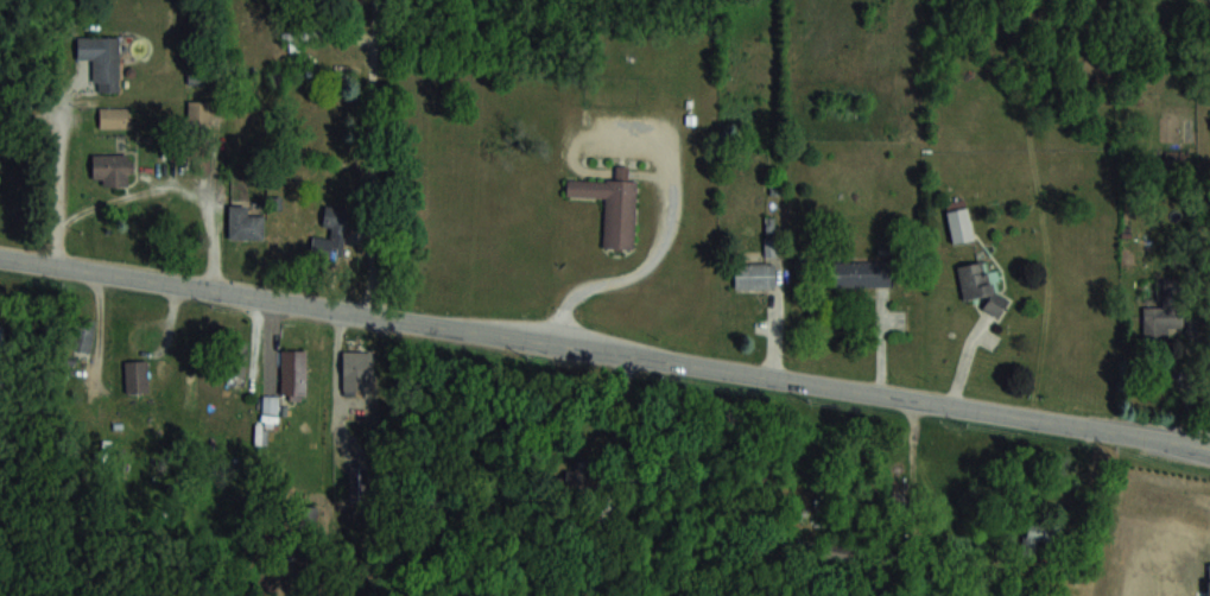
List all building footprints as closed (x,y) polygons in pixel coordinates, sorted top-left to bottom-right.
[(119,92),(119,36),(77,36),(77,58),(93,58),(93,92),(119,92)] [(271,71),(271,88),(282,88),(282,71),(271,71)] [(210,126),(210,101),(188,101),(188,126),(210,126)] [(99,128),(131,128),(131,108),(99,108),(99,128)] [(93,183),(132,183),(132,154),(93,154),(93,183)] [(636,180),(627,179),(628,165),(615,165),(615,180),(567,179),(566,196),(604,197),(603,247),(633,248),(636,180)] [(324,230),(350,230),(350,204),(324,204),(324,230)] [(228,238),(264,238),(264,214),(249,214),(249,205),(228,205),(228,238)] [(975,239),(966,206),(945,212),(954,245),(975,239)] [(340,264),(344,239),(314,234),(310,259),(340,264)] [(888,261),(833,261),(833,286),(888,286),(888,261)] [(957,265),(963,300),(983,297),(986,314),(1004,311),(1001,294),(992,295),(987,261),(957,265)] [(734,288),(775,288),(775,263),(734,263),(734,288)] [(1143,306),(1143,337),(1182,337),(1182,306),(1143,306)] [(95,320),(77,318),(73,350),(91,352),(95,320)] [(225,376),(246,376),(246,341),(225,341),(225,376)] [(305,399),(305,350),(282,350),(282,399),(305,399)] [(343,356),(343,391),(371,391),(371,356),(343,356)] [(147,360),(125,360),(125,392),(147,392),(147,360)] [(317,506),(299,506),(299,530),(317,530),(317,506)] [(1052,524),(1025,525),(1027,548),(1053,547),(1052,524)]
